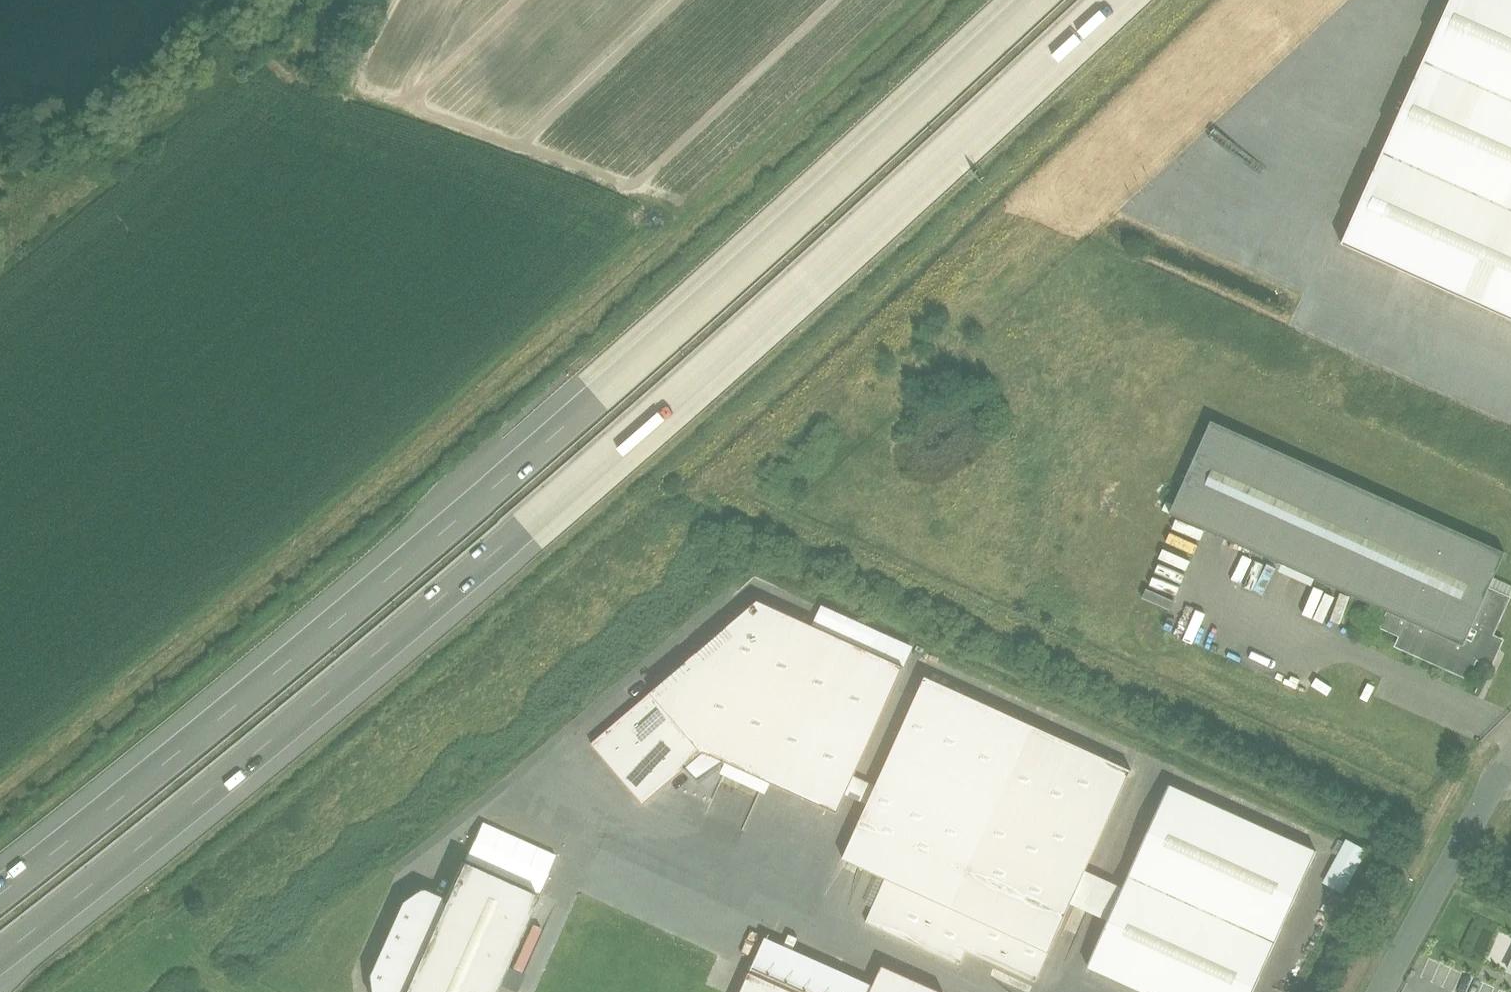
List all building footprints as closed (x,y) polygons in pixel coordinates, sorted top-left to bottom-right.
[(1345,247),(1510,318),(1510,0),(1452,0),(1345,247)] [(1489,557),(1214,433),(1177,513),(1391,609),(1383,627),(1398,634),(1394,643),(1469,677),(1478,657),(1494,665),(1506,639),(1491,632),(1508,595),(1478,582),(1489,557)] [(895,666),(749,602),(594,743),(635,800),(695,750),(831,810),(895,666)] [(1131,767),(926,674),(843,854),(886,874),(867,916),(963,960),(970,946),(1035,976),(1070,901),(1085,868),(1131,767)] [(1172,782),(1124,886),(1109,919),(1089,964),(1150,991),(1250,991),(1316,847),(1172,782)] [(1343,893),(1362,847),(1340,838),(1320,883),(1343,893)] [(540,892),(463,859),(445,900),(419,889),(401,901),(369,977),(371,991),(496,991),(540,892)] [(1124,886),(1085,868),(1070,901),(1109,919),(1124,886)] [(738,991),(815,991),(752,963),(738,991)] [(885,966),(872,991),(940,991),(885,966)]
